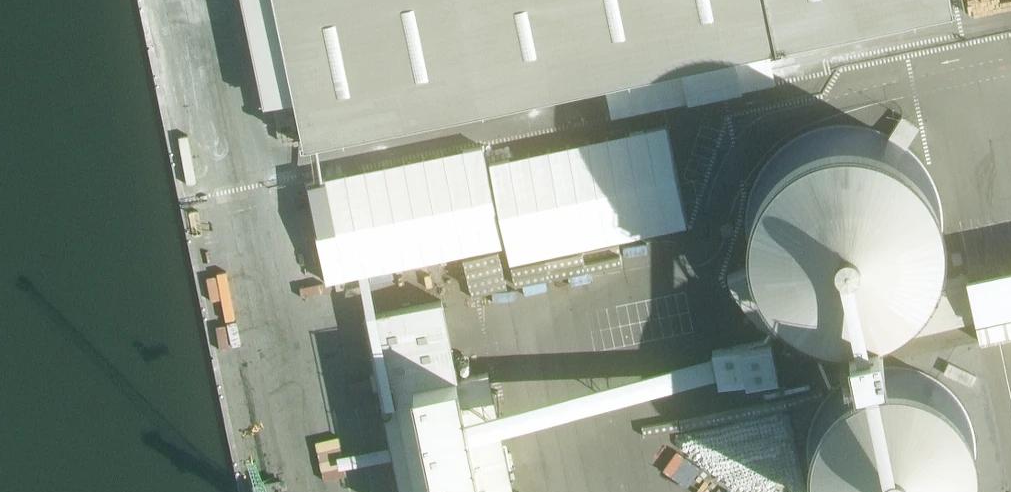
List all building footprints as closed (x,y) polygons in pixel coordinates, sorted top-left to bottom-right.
[(304,141),(952,4),(951,0),(275,0),(304,141)] [(755,262),(727,275),(747,306),(774,330),(807,345),(834,350),(975,321),(965,275),(934,281),(939,302),(865,318),(882,312),(898,303),(912,292),(924,278),(933,262),(938,245),(941,228),(940,209),(936,192),(929,175),(918,161),(906,148),(919,127),(902,116),(888,136),(871,130),(853,126),(835,126),(817,130),(800,136),(784,146),(771,159),(760,174),(752,191),(748,208),(747,227),(749,245),(755,262)] [(975,264),(986,335),(1010,331),(1010,259),(975,264)] [(364,316),(380,393),(395,390),(416,491),(513,491),(499,425),(488,372),(458,378),(442,300),(364,316)] [(771,340),(713,351),(720,385),(777,374),(771,340)] [(808,442),(808,458),(811,474),(818,489),(820,491),(974,491),(966,487),(971,471),(974,455),(973,439),(970,424),(963,409),(954,396),(942,384),(929,376),(914,370),(898,367),(882,367),(866,371),(851,377),(838,386),(827,397),(818,411),(811,426),(808,442)] [(721,442),(714,396),(677,402),(684,448),(721,442)] [(684,479),(673,402),(635,408),(647,485),(684,479)] [(612,446),(631,441),(626,424),(607,430),(612,446)]
